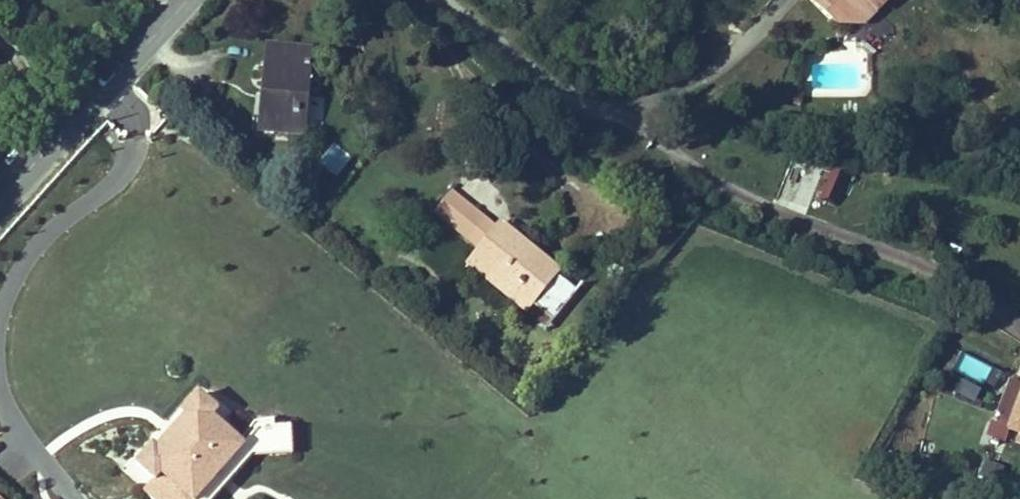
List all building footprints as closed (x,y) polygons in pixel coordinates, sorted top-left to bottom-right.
[(886,0),(810,0),(837,26),(843,26),(886,0)] [(864,26),(877,14),(843,26),(864,26)] [(312,51),(268,47),(264,96),(270,97),(266,132),(304,135),(312,51)] [(264,96),(260,131),(266,132),(270,97),(264,96)] [(831,173),(820,199),(836,206),(847,180),(831,173)] [(451,192),(435,213),(469,241),(486,221),(451,192)] [(481,250),(498,230),(486,221),(469,241),(481,250)] [(474,259),(531,306),(532,305),(554,322),(578,293),(556,276),(558,274),(501,226),(498,230),(481,250),(474,259)] [(531,306),(474,259),(469,265),(526,312),(531,306)] [(963,354),(954,372),(983,386),(992,368),(963,354)] [(1012,384),(997,424),(1019,433),(1019,387),(1012,384)] [(245,448),(212,420),(218,413),(199,396),(182,414),(186,418),(175,430),(181,434),(173,443),(168,438),(157,451),(153,447),(137,466),(155,482),(161,476),(170,484),(157,498),(200,498),(245,448)] [(251,456),(291,453),(290,428),(260,430),(245,448),(200,498),(213,498),(251,456)] [(173,443),(181,434),(175,430),(168,438),(173,443)] [(170,484),(161,476),(155,482),(146,493),(153,498),(157,498),(170,484)]
